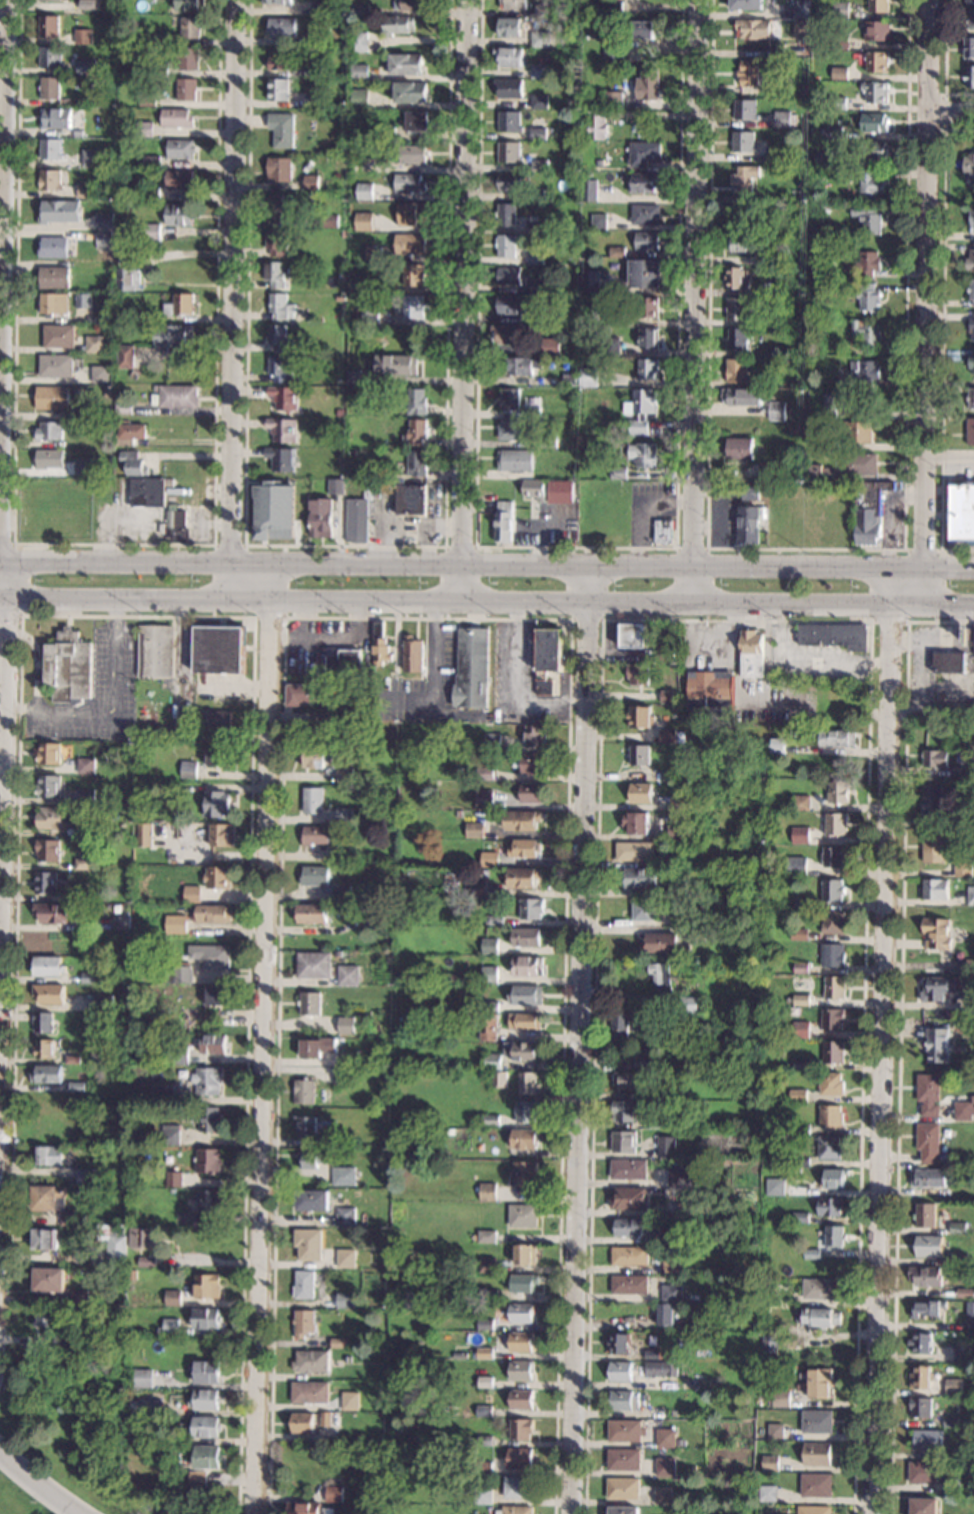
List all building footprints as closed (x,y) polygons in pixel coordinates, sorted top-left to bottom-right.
[(79,10),(80,0),(99,0),(99,10),(79,10)] [(177,11),(178,0),(205,0),(204,12),(177,11)] [(394,10),(394,0),(428,0),(428,8),(423,8),(422,11),(394,10)] [(500,10),(500,0),(526,0),(526,10),(500,10)] [(730,9),(730,0),(761,0),(761,9),(730,9)] [(868,12),(869,0),(888,0),(887,13),(868,12)] [(313,1),(312,13),(327,13),(327,1),(313,1)] [(810,18),(794,18),(794,1),(810,1),(810,18)] [(621,17),(606,17),(606,2),(622,2),(621,17)] [(847,19),(832,18),(833,2),(847,3),(847,19)] [(551,17),(535,16),(535,4),(551,5),(551,17)] [(369,16),(353,16),(353,6),(369,6),(369,16)] [(58,37),(40,37),(39,16),(58,16),(58,37)] [(414,32),(410,32),(410,34),(384,34),(385,17),(415,18),(414,32)] [(202,18),(201,30),(200,30),(200,38),(181,38),(182,18),(202,18)] [(296,19),(295,36),(280,36),(280,38),(269,37),(269,18),(296,19)] [(520,38),(499,38),(499,19),(520,19),(520,38)] [(770,38),(738,38),(738,29),(736,29),(736,20),(770,20),(770,38)] [(654,39),(642,39),(642,38),(629,38),(629,22),(653,21),(654,39)] [(809,37),(794,37),(794,21),(809,21),(809,37)] [(889,41),(864,40),(865,22),(889,22),(889,41)] [(92,44),(75,44),(75,29),(92,30),(92,44)] [(368,33),(368,52),(351,51),(351,32),(368,33)] [(550,32),(550,48),(532,48),(532,32),(550,32)] [(171,35),(171,46),(155,45),(155,34),(171,35)] [(848,37),(847,49),(829,49),(830,37),(848,37)] [(963,37),(973,37),(973,58),(964,58),(964,47),(963,47),(963,37)] [(623,41),(622,64),(603,63),(604,40),(623,41)] [(61,63),(64,63),(64,68),(40,68),(40,46),(61,47),(61,63)] [(199,49),(199,71),(178,70),(179,60),(172,60),(173,48),(199,49)] [(523,49),(522,67),(498,66),(498,55),(494,55),(494,48),(523,49)] [(289,70),(269,70),(269,58),(271,58),(272,49),(289,49),(289,70)] [(888,53),(888,56),(892,57),(892,63),(888,63),(887,73),(865,72),(866,51),(888,53)] [(421,74),(390,74),(390,55),(421,55),(421,74)] [(95,76),(77,75),(77,60),(95,60),(95,76)] [(757,87),(740,86),(740,76),(737,76),(737,70),(740,70),(740,62),(757,62),(757,87)] [(168,76),(151,76),(151,64),(168,64),(168,76)] [(368,65),(367,79),(351,79),(351,64),(368,65)] [(966,65),(973,65),(973,88),(965,88),(965,80),(963,80),(963,74),(966,74),(966,65)] [(659,68),(658,102),(635,101),(636,78),(640,78),(640,67),(659,68)] [(847,68),(846,80),(831,79),(832,68),(847,68)] [(60,99),(41,99),(41,77),(60,77),(60,99)] [(197,91),(196,91),(196,101),(178,101),(178,79),(197,79),(197,91)] [(522,98),(499,98),(499,87),(494,87),(494,79),(523,79),(522,98)] [(288,101),(269,100),(269,80),(288,80),(288,101)] [(888,83),(887,103),(865,102),(865,91),(861,91),(861,82),(888,83)] [(426,97),(423,97),(424,102),(395,103),(395,83),(426,83),(426,97)] [(367,107),(351,107),(351,90),(367,90),(367,107)] [(623,92),(622,109),(603,108),(603,91),(623,92)] [(156,107),(140,107),(141,92),(156,92),(156,107)] [(320,108),(305,107),(305,93),(320,93),(320,108)] [(548,109),(531,109),(531,96),(548,96),(548,109)] [(845,97),(845,110),(830,109),(830,97),(845,97)] [(756,115),(759,115),(759,120),(734,120),(734,100),(756,101),(756,115)] [(70,129),(40,129),(41,110),(44,110),(44,107),(71,108),(70,129)] [(189,116),(195,116),(194,128),(162,127),(163,109),(189,110),(189,116)] [(521,112),(520,127),(523,127),(523,132),(498,131),(498,111),(521,112)] [(605,111),(604,124),(607,125),(607,134),(604,134),(604,140),(588,139),(589,135),(587,135),(588,121),(590,121),(590,111),(605,111)] [(428,131),(407,131),(407,130),(407,112),(428,112),(428,131)] [(790,128),(775,128),(775,112),(790,112),(790,128)] [(885,118),(887,118),(887,132),(859,132),(860,123),(862,123),(862,114),(885,114),(885,118)] [(293,148),(274,148),(274,129),(269,129),(269,115),(293,115),(293,148)] [(154,138),(136,137),(137,122),(154,122),(154,138)] [(394,139),(381,140),(381,126),(394,126),(394,139)] [(545,140),(530,140),(531,128),(532,128),(546,129),(545,140)] [(841,136),(820,136),(820,130),(826,130),(826,128),(841,128),(841,136)] [(754,132),(754,147),(756,147),(756,153),(732,152),(733,131),(754,132)] [(61,159),(40,159),(41,139),(61,139),(61,159)] [(194,140),(194,145),(197,145),(196,153),(195,153),(194,160),(185,160),(185,159),(168,158),(169,140),(194,140)] [(888,143),(887,160),(862,159),(863,141),(888,143)] [(519,155),(521,155),(521,163),(498,162),(498,143),(520,143),(519,155)] [(660,161),(647,161),(646,167),(629,167),(629,143),(660,143),(660,161)] [(425,165),(417,165),(417,163),(400,163),(400,147),(425,146),(425,165)] [(100,167),(82,167),(83,149),(100,150),(100,167)] [(781,165),(766,165),(766,150),(781,150),(781,165)] [(832,150),(816,151),(817,162),(832,161),(832,150)] [(968,154),(973,154),(973,175),(963,175),(963,156),(968,156),(968,154)] [(160,169),(144,169),(144,156),(160,156),(160,169)] [(291,182),(268,181),(268,159),(292,159),(291,182)] [(548,171),(532,171),(532,161),(547,160),(548,171)] [(760,177),(753,177),(753,192),(737,192),(738,185),(731,185),(731,174),(738,174),(738,166),(760,166),(760,177)] [(887,170),(887,177),(888,177),(888,186),(884,186),(884,193),(875,193),(875,198),(868,197),(868,192),(859,192),(860,169),(887,170)] [(60,186),(63,186),(63,191),(40,190),(40,170),(61,170),(60,186)] [(194,191),(183,191),(183,189),(166,188),(167,171),(194,171),(194,191)] [(521,191),(498,191),(499,173),(521,174),(521,191)] [(659,187),(654,187),(654,194),(628,193),(628,187),(631,187),(631,173),(659,174),(659,187)] [(318,190),(305,190),(305,176),(318,175),(318,190)] [(420,181),(425,181),(425,192),(395,192),(395,175),(420,175),(420,181)] [(596,180),(596,202),(580,201),(581,180),(596,180)] [(94,199),(78,199),(78,183),(95,183),(94,199)] [(371,184),(371,200),(357,200),(357,184),(371,184)] [(160,188),(160,199),(144,199),(144,187),(160,188)] [(544,201),(529,201),(529,191),(544,191),(544,201)] [(291,219),(267,218),(268,197),(275,198),(275,195),(291,195),(291,219)] [(80,222),(49,222),(49,225),(39,225),(39,215),(42,215),(42,201),(80,201),(80,222)] [(425,220),(421,220),(421,226),(398,226),(398,203),(425,203),(425,220)] [(515,226),(498,226),(498,204),(515,204),(515,226)] [(659,205),(658,225),(630,224),(631,204),(659,205)] [(192,226),(167,226),(167,205),(193,205),(192,226)] [(748,227),(727,227),(727,207),(749,207),(748,227)] [(875,215),(880,215),(880,222),(882,222),(882,227),(880,226),(880,234),(861,234),(862,222),(859,222),(859,216),(851,216),(851,207),(876,208),(875,215)] [(372,213),(371,231),(355,230),(355,213),(372,213)] [(609,215),(609,222),(606,222),(606,230),(590,229),(591,214),(609,215)] [(337,228),(322,228),(322,217),(322,216),(337,216),(337,228)] [(781,233),(767,233),(767,219),(781,220),(781,233)] [(540,233),(527,233),(527,223),(540,223),(540,233)] [(160,240),(145,240),(144,224),(160,224),(160,240)] [(283,231),(283,241),(287,242),(287,252),(285,252),(284,256),(269,256),(269,249),(266,249),(266,230),(283,231)] [(112,249),(97,249),(97,232),(112,232),(112,249)] [(657,251),(635,250),(636,233),(657,233),(657,251)] [(425,254),(395,254),(395,234),(425,234),(425,254)] [(515,247),(518,247),(518,254),(515,254),(515,257),(497,257),(497,236),(515,236),(515,247)] [(753,237),(752,251),(727,251),(727,236),(753,237)] [(68,258),(39,258),(39,247),(42,247),(42,237),(68,237),(68,258)] [(973,243),(973,270),(965,270),(965,257),(968,257),(968,249),(973,249),(973,243)] [(380,262),(366,262),(366,247),(380,247),(380,262)] [(624,258),(609,258),(609,247),(624,247),(624,258)] [(137,251),(136,268),(119,267),(119,251),(137,251)] [(877,252),(877,257),(880,257),(879,271),(872,271),(872,277),(858,276),(858,271),(855,270),(855,261),(858,262),(859,251),(877,252)] [(542,265),(527,265),(527,254),(529,254),(543,254),(542,265)] [(660,287),(629,287),(629,261),(660,261),(660,287)] [(283,269),(287,269),(287,274),(284,274),(284,288),(269,288),(269,281),(265,280),(265,263),(283,263),(283,269)] [(422,273),(424,273),(424,285),(404,285),(404,265),(422,265),(422,273)] [(70,289),(41,289),(41,267),(70,267),(70,289)] [(520,268),(520,285),(497,284),(498,267),(520,268)] [(741,270),(745,270),(745,277),(742,277),(742,281),(748,281),(748,290),(741,290),(741,288),(727,288),(727,267),(741,268),(741,270)] [(136,270),(140,270),(140,289),(136,289),(136,291),(117,291),(117,269),(136,269),(136,270)] [(598,293),(580,294),(580,271),(598,271),(598,293)] [(542,294),(527,294),(527,279),(542,279),(542,294)] [(110,280),(110,290),(100,290),(101,280),(110,280)] [(383,292),(368,292),(368,282),(383,282),(383,292)] [(785,283),(784,295),(772,295),(773,283),(785,283)] [(874,284),(874,290),(879,290),(879,303),(877,303),(877,311),(858,310),(859,298),(855,298),(856,290),(860,290),(860,283),(874,284)] [(69,315),(42,315),(42,294),(69,293),(69,315)] [(91,294),(91,309),(76,308),(77,294),(91,294)] [(197,295),(197,307),(194,306),(194,314),(164,314),(165,304),(174,304),(174,294),(193,294),(197,295)] [(287,305),(296,305),(296,313),(294,313),(293,318),(288,318),(288,320),(273,319),(274,311),(269,311),(270,294),(287,294),(287,305)] [(422,296),(422,304),(424,305),(424,319),(403,318),(403,296),(422,296)] [(525,314),(497,314),(497,296),(525,296),(525,314)] [(657,318),(639,318),(639,298),(657,298),(657,318)] [(753,299),(753,308),(746,308),(746,320),(726,320),(726,298),(753,299)] [(134,322),(118,322),(118,306),(134,306),(134,322)] [(378,306),(378,324),(362,323),(363,306),(378,306)] [(563,314),(562,326),(542,326),(542,314),(563,314)] [(622,326),(607,326),(607,315),(622,315),(622,326)] [(775,316),(775,326),(760,325),(760,315),(775,316)] [(865,321),(865,327),(879,327),(878,335),(880,335),(880,340),(878,340),(878,347),(860,347),(861,334),(850,334),(850,320),(865,321)] [(75,348),(44,348),(44,325),(76,325),(75,348)] [(193,341),(192,341),(192,348),(168,347),(168,352),(161,352),(161,348),(155,348),(156,325),(194,325),(193,341)] [(286,336),(294,336),(294,345),(289,345),(289,351),(273,351),(273,344),(267,344),(267,340),(269,340),(269,325),(286,325),(286,336)] [(520,345),(496,345),(496,333),(491,333),(491,325),(520,325),(520,345)] [(746,350),(728,349),(728,328),(747,328),(746,350)] [(657,348),(638,348),(638,329),(657,329),(657,348)] [(105,353),(87,353),(87,336),(105,336),(105,353)] [(558,339),(558,356),(541,355),(541,338),(558,339)] [(618,355),(601,355),(601,338),(618,338),(618,355)] [(134,369),(118,368),(118,346),(135,346),(134,369)] [(74,378),(40,377),(40,355),(74,355),(74,378)] [(369,356),(369,370),(361,370),(362,355),(369,356)] [(417,375),(375,375),(375,355),(418,356),(417,375)] [(286,368),(294,368),(294,383),(273,383),(273,376),(269,375),(269,356),(286,356),(286,368)] [(533,358),(542,358),(542,369),(533,369),(533,376),(510,376),(510,372),(506,372),(506,357),(533,357),(533,358)] [(746,359),(746,383),(725,383),(726,359),(746,359)] [(657,379),(638,378),(638,360),(657,360),(657,379)] [(876,361),(875,366),(879,366),(878,380),(871,380),(871,386),(857,386),(857,380),(854,380),(854,376),(850,376),(850,361),(876,361)] [(356,370),(360,370),(360,386),(346,386),(346,365),(355,365),(356,370)] [(110,384),(93,383),(93,366),(110,367),(110,384)] [(597,387),(579,387),(578,368),(596,368),(597,387)] [(140,372),(136,381),(130,377),(135,369),(140,372)] [(576,386),(562,387),(561,373),(576,372),(576,386)] [(197,396),(198,396),(198,408),(160,408),(160,405),(151,405),(151,395),(159,395),(159,385),(198,386),(197,396)] [(70,410),(37,410),(37,387),(70,387),(70,410)] [(298,411),(290,411),(290,414),(286,414),(286,411),(275,411),(275,403),(272,403),(272,397),(267,397),(267,387),(298,387),(298,411)] [(425,397),(427,397),(427,415),(406,415),(406,407),(408,407),(408,388),(425,388),(425,397)] [(968,388),(973,388),(973,408),(967,408),(967,401),(966,401),(966,396),(967,396),(968,388)] [(519,411),(501,410),(501,409),(500,409),(500,396),(501,396),(501,389),(519,389),(519,411)] [(656,414),(646,413),(646,421),(647,421),(647,435),(629,435),(629,420),(639,420),(639,414),(624,413),(624,404),(632,404),(632,389),(656,389),(656,414)] [(760,405),(721,405),(721,389),(761,390),(760,405)] [(841,409),(823,410),(823,392),(841,392),(841,409)] [(132,415),(116,414),(116,402),(132,402),(132,415)] [(785,402),(784,421),(768,420),(769,402),(785,402)] [(93,420),(77,419),(78,403),(93,403),(93,420)] [(540,417),(525,418),(525,407),(540,407),(540,417)] [(297,419),(296,443),(273,442),(274,435),(271,434),(271,429),(266,429),(266,418),(297,419)] [(967,418),(973,418),(973,445),(966,445),(967,418)] [(427,428),(430,428),(430,436),(426,436),(426,439),(423,439),(423,446),(402,446),(403,435),(407,435),(407,430),(410,430),(410,419),(427,420),(427,428)] [(533,441),(498,440),(498,425),(501,425),(501,419),(533,419),(533,441)] [(63,441),(37,441),(37,429),(41,429),(41,422),(63,422),(63,441)] [(870,443),(839,442),(839,422),(871,423),(870,443)] [(147,439),(134,439),(134,446),(116,446),(116,435),(119,435),(119,424),(147,424),(147,439)] [(556,448),(540,448),(540,447),(540,436),(556,436),(556,448)] [(751,459),(726,459),(726,438),(752,439),(751,459)] [(833,440),(833,450),(818,450),(819,439),(833,440)] [(656,468),(636,468),(635,462),(633,462),(633,459),(628,459),(628,445),(636,445),(636,443),(656,443),(656,468)] [(294,472),(272,471),(272,458),(264,458),(265,448),(294,448),(294,472)] [(64,468),(48,468),(48,470),(37,470),(38,450),(64,450),(64,468)] [(424,460),(431,460),(431,469),(426,469),(426,477),(406,477),(406,469),(407,469),(407,450),(424,450),(424,460)] [(532,472),(498,471),(498,451),(502,451),(502,450),(532,450),(532,472)] [(139,460),(143,460),(143,467),(148,467),(148,475),(127,474),(127,462),(120,462),(120,451),(139,451),(139,460)] [(876,454),(876,475),(842,474),(843,453),(876,454)] [(543,467),(535,467),(535,456),(543,456),(543,467)] [(92,459),(92,476),(76,476),(76,458),(92,459)] [(774,479),(759,479),(759,464),(774,463),(774,479)] [(822,464),(822,468),(837,468),(836,481),(807,480),(808,464),(822,464)] [(626,480),(610,480),(610,466),(626,467),(626,480)] [(165,509),(131,508),(131,478),(164,479),(165,479),(165,509)] [(373,479),(373,493),(363,493),(363,490),(358,490),(358,486),(360,486),(360,478),(373,479)] [(344,495),(328,495),(329,479),(345,479),(344,495)] [(544,503),(536,503),(536,498),(522,498),(523,480),(544,480),(544,503)] [(572,504),(547,504),(548,481),(573,481),(572,504)] [(894,482),(894,490),(880,490),(880,517),(877,517),(876,545),(854,544),(856,481),(894,482)] [(757,500),(741,500),(741,482),(758,482),(757,500)] [(425,515),(397,515),(397,494),(387,494),(388,485),(426,485),(425,515)] [(950,485),(973,485),(973,541),(949,540),(950,485)] [(281,528),(268,528),(268,535),(256,535),(256,527),(258,527),(258,498),(254,498),(254,486),(281,486),(281,528)] [(332,538),(311,538),(311,499),(333,499),(332,538)] [(368,543),(346,543),(347,499),(368,499),(368,543)] [(512,502),(511,542),(494,542),(495,511),(497,511),(497,502),(512,502)] [(758,543),(737,543),(738,507),(741,507),(759,507),(758,543)] [(185,528),(189,528),(189,543),(169,542),(169,538),(166,538),(166,534),(159,534),(159,524),(166,524),(166,511),(185,511),(185,528)] [(672,543),(654,543),(654,520),(672,521),(672,543)] [(228,627),(243,627),(242,672),(193,672),(193,619),(228,619),(228,627)] [(382,636),(385,636),(384,644),(386,644),(386,652),(391,652),(391,660),(382,659),(381,664),(373,664),(373,620),(382,620),(382,636)] [(644,647),(619,646),(620,623),(644,623),(644,647)] [(865,651),(845,650),(845,645),(796,644),(796,637),(793,637),(793,632),(796,632),(796,624),(865,625),(865,651)] [(172,678),(139,678),(139,625),(172,625),(172,678)] [(70,632),(78,632),(78,642),(90,642),(90,698),(81,698),(80,701),(75,704),(52,703),(52,686),(45,686),(45,680),(40,680),(40,673),(45,673),(45,644),(52,644),(52,637),(58,637),(58,632),(65,632),(65,626),(70,626),(70,632)] [(559,671),(544,670),(544,679),(551,679),(551,695),(534,695),(535,657),(531,657),(531,653),(535,653),(536,628),(560,629),(559,671)] [(486,688),(480,688),(480,693),(462,693),(462,688),(455,688),(455,675),(457,675),(457,629),(487,629),(486,688)] [(754,634),(762,634),(761,677),(739,676),(740,629),(754,630),(754,634)] [(412,639),(422,639),(421,671),(403,671),(404,634),(412,635),(412,639)] [(338,649),(359,649),(358,670),(326,669),(326,648),(338,648),(338,649)] [(963,673),(933,672),(933,671),(934,653),(964,654),(963,673)] [(645,685),(628,684),(628,678),(625,678),(625,662),(646,662),(645,685)] [(730,712),(686,711),(687,670),(731,671),(730,712)] [(320,693),(326,693),(326,703),(300,702),(300,705),(286,705),(286,685),(298,685),(298,683),(320,683),(320,693)] [(673,703),(658,703),(658,690),(674,691),(673,703)] [(649,729),(628,728),(628,722),(625,722),(625,712),(628,712),(628,705),(650,706),(649,729)] [(229,726),(200,725),(201,710),(229,711),(229,726)] [(336,727),(321,727),(321,712),(337,712),(336,727)] [(543,746),(524,745),(524,725),(544,726),(543,746)] [(852,746),(817,746),(818,729),(853,730),(852,746)] [(673,743),(658,743),(658,730),(674,730),(673,743)] [(493,734),(498,734),(498,749),(483,749),(484,734),(487,734),(487,731),(493,731),(493,734)] [(783,754),(769,753),(769,737),(783,737),(783,754)] [(59,764),(38,764),(38,743),(59,743),(59,764)] [(324,753),(330,754),(329,761),(323,760),(323,767),(302,766),(303,745),(324,746),(324,753)] [(648,765),(629,764),(630,745),(648,746),(648,765)] [(228,766),(207,766),(207,749),(229,750),(228,766)] [(946,767),(922,766),(923,758),(920,758),(920,753),(923,753),(923,750),(947,750),(946,767)] [(543,766),(542,774),(520,774),(521,754),(544,754),(543,766)] [(93,774),(77,774),(77,757),(94,758),(93,774)] [(196,778),(180,778),(180,761),(196,761),(196,778)] [(350,782),(336,781),(336,767),(350,767),(350,782)] [(491,780),(475,780),(475,767),(491,768),(491,780)] [(959,768),(973,768),(973,778),(959,778),(959,768)] [(708,779),(692,778),(692,769),(708,770),(708,779)] [(674,781),(658,781),(658,771),(674,771),(674,781)] [(59,798),(37,797),(37,774),(60,775),(59,798)] [(847,804),(825,803),(825,791),(828,791),(828,781),(830,781),(847,782),(847,804)] [(543,783),(542,803),(520,803),(520,782),(543,783)] [(649,803),(628,802),(628,784),(650,785),(649,803)] [(943,815),(921,815),(921,813),(919,813),(919,807),(920,807),(921,785),(944,785),(943,815)] [(93,805),(78,804),(78,788),(94,789),(93,805)] [(322,813),(302,812),(302,788),(322,788),(322,813)] [(224,791),(224,793),(230,793),(230,813),(224,813),(224,817),(202,817),(202,790),(224,791)] [(491,808),(475,807),(475,790),(491,791),(491,808)] [(807,810),(791,810),(791,794),(806,795),(807,795),(807,810)] [(683,810),(667,810),(668,796),(684,797),(683,810)] [(61,818),(64,818),(64,826),(61,826),(61,830),(37,830),(37,813),(39,813),(39,806),(61,807),(61,818)] [(350,824),(335,823),(336,807),(350,807),(350,824)] [(540,821),(536,821),(535,831),(503,830),(504,811),(540,812),(540,821)] [(646,834),(627,833),(627,827),(621,827),(621,819),(623,819),(623,812),(646,812),(646,834)] [(846,827),(844,827),(844,835),(839,835),(839,839),(833,839),(833,837),(823,836),(824,813),(846,813),(846,827)] [(481,838),(465,838),(466,822),(481,822),(481,838)] [(151,847),(131,847),(131,823),(151,823),(151,847)] [(234,846),(209,846),(210,823),(234,824),(234,846)] [(89,838),(76,838),(76,826),(89,827),(89,838)] [(328,844),(312,843),(312,845),(302,845),(302,826),(328,826),(328,844)] [(807,844),(790,844),(790,827),(807,828),(807,844)] [(944,862),(921,861),(922,850),(920,850),(920,844),(922,844),(922,833),(944,833),(944,862)] [(58,862),(38,862),(38,855),(35,855),(36,839),(58,839),(58,862)] [(535,842),(542,842),(542,850),(539,850),(539,857),(507,856),(507,846),(512,846),(512,839),(536,839),(535,842)] [(652,861),(614,860),(615,842),(652,843),(652,861)] [(843,861),(841,861),(840,867),(821,867),(821,863),(819,863),(820,853),(822,853),(822,846),(844,847),(843,861)] [(497,867),(480,867),(480,850),(497,851),(497,867)] [(678,868),(660,867),(660,855),(678,855),(678,868)] [(89,869),(74,869),(74,858),(90,859),(89,869)] [(805,877),(785,877),(785,858),(805,858),(805,877)] [(971,876),(955,876),(955,860),(957,860),(972,860),(971,876)] [(230,888),(206,888),(206,883),(203,882),(203,874),(206,874),(206,867),(231,867),(230,888)] [(327,883),(309,883),(309,886),(300,885),(300,872),(302,872),(302,867),(327,867),(327,883)] [(539,879),(534,879),(534,888),(506,887),(507,867),(539,868),(539,879)] [(655,888),(623,887),(624,877),(618,877),(619,868),(655,869),(655,888)] [(56,893),(34,893),(35,872),(56,873),(56,893)] [(841,885),(843,885),(842,895),(840,895),(840,901),(820,900),(820,879),(841,879),(841,885)] [(946,900),(935,899),(935,901),(932,901),(933,899),(922,899),(922,891),(919,891),(920,887),(923,887),(923,879),(947,879),(946,900)] [(485,897),(470,896),(470,893),(466,893),(466,886),(470,886),(470,881),(486,882),(485,897)] [(199,904),(183,903),(184,885),(200,886),(199,904)] [(334,896),(344,895),(344,896),(351,896),(351,886),(334,887),(334,896)] [(85,902),(70,902),(70,890),(86,891),(85,902)] [(542,912),(539,912),(539,918),(518,918),(519,898),(543,899),(542,912)] [(807,910),(793,909),(793,899),(808,899),(807,910)] [(654,920),(631,920),(632,900),(654,901),(654,920)] [(69,924),(38,923),(39,915),(33,915),(33,902),(69,903),(69,924)] [(325,924),(296,923),(296,913),(291,913),(291,904),(325,905),(325,924)] [(228,911),(230,912),(230,923),(192,922),(193,916),(196,916),(196,905),(228,906),(228,911)] [(384,922),(368,922),(368,905),(385,906),(384,922)] [(842,919),(845,919),(844,934),(820,933),(821,910),(842,910),(842,919)] [(185,933),(166,933),(167,915),(186,915),(185,933)] [(128,930),(112,929),(112,916),(128,916),(128,930)] [(502,924),(485,923),(485,916),(502,916),(502,924)] [(948,937),(950,937),(950,949),(924,949),(924,932),(921,932),(922,920),(948,920),(948,937)] [(806,941),(789,941),(789,928),(806,928),(806,941)] [(541,942),(539,942),(539,946),(512,946),(512,929),(541,930),(541,942)] [(676,952),(639,951),(640,944),(645,944),(645,933),(676,934),(676,952)] [(496,955),(482,955),(482,938),(496,939),(496,955)] [(228,968),(199,968),(199,959),(188,958),(188,944),(229,945),(228,968)] [(842,950),(844,950),(844,967),(819,967),(820,944),(842,944),(842,950)] [(329,978),(296,977),(297,952),(329,952),(329,978)] [(59,966),(65,966),(65,972),(60,972),(60,976),(39,974),(39,976),(33,976),(34,955),(59,956),(59,966)] [(540,975),(512,974),(513,956),(541,957),(540,975)] [(965,959),(973,959),(973,974),(965,974),(965,959)] [(189,967),(192,968),(191,983),(155,982),(156,971),(173,972),(173,962),(188,962),(189,967)] [(807,974),(791,973),(791,963),(807,963),(807,974)] [(670,991),(659,991),(659,985),(653,985),(653,974),(648,974),(648,964),(670,964),(670,991)] [(357,984),(337,984),(338,966),(357,966),(357,984)] [(495,982),(481,982),(481,966),(496,966),(495,982)] [(95,982),(80,982),(81,971),(96,972),(95,982)] [(843,999),(823,998),(824,976),(844,977),(843,999)] [(954,994),(943,994),(943,1002),(920,1002),(920,991),(923,991),(924,977),(954,977),(954,994)] [(62,1004),(37,1003),(37,1001),(32,1001),(32,995),(31,995),(32,984),(62,985),(62,1004)] [(225,1004),(216,1004),(216,1007),(211,1006),(211,1005),(207,1004),(207,986),(225,986),(225,1004)] [(540,1004),(508,1004),(509,994),(512,994),(512,986),(541,987),(540,1004)] [(320,1014),(300,1014),(300,1005),(297,1005),(297,1000),(300,1000),(300,991),(320,992),(320,1014)] [(808,1007),(791,1006),(792,995),(808,995),(808,1007)] [(696,1012),(679,1012),(679,997),(696,998),(696,1012)] [(497,1012),(482,1012),(482,1001),(497,1001),(497,1012)] [(195,1015),(198,1015),(198,1023),(196,1023),(196,1031),(182,1031),(183,1008),(195,1008),(195,1015)] [(843,1021),(840,1021),(840,1030),(820,1029),(820,1010),(843,1010),(843,1021)] [(540,1013),(540,1030),(508,1030),(509,1012),(540,1013)] [(50,1025),(51,1025),(51,1032),(34,1032),(34,1020),(31,1020),(31,1013),(50,1013),(50,1025)] [(626,1038),(610,1038),(611,1013),(626,1013),(626,1038)] [(495,1040),(479,1040),(479,1014),(496,1014),(495,1040)] [(353,1034),(337,1033),(337,1017),(353,1017),(353,1034)] [(808,1038),(791,1038),(791,1021),(808,1022),(808,1038)] [(947,1062),(927,1062),(928,1035),(925,1035),(925,1027),(948,1028),(947,1062)] [(225,1054),(200,1053),(201,1035),(225,1035),(225,1054)] [(335,1040),(335,1051),(320,1051),(320,1057),(300,1056),(300,1040),(319,1041),(319,1039),(335,1040)] [(53,1045),(55,1045),(55,1051),(53,1051),(53,1058),(35,1057),(35,1040),(53,1040),(53,1045)] [(843,1064),(821,1064),(821,1041),(843,1041),(843,1064)] [(540,1062),(512,1061),(512,1058),(503,1057),(503,1043),(540,1044),(540,1062)] [(187,1064),(170,1064),(171,1046),(187,1046),(187,1064)] [(658,1069),(635,1070),(635,1056),(650,1055),(650,1050),(658,1050),(658,1069)] [(499,1071),(485,1070),(486,1054),(500,1054),(499,1071)] [(78,1064),(64,1064),(64,1055),(78,1056),(78,1064)] [(810,1070),(793,1070),(794,1058),(810,1059),(810,1070)] [(60,1084),(31,1084),(31,1064),(61,1065),(60,1084)] [(221,1082),(218,1082),(218,1095),(194,1094),(194,1084),(191,1084),(191,1073),(195,1073),(195,1068),(221,1068),(221,1082)] [(840,1080),(844,1080),(843,1096),(818,1095),(819,1071),(841,1071),(840,1080)] [(506,1087),(491,1087),(492,1072),(507,1072),(506,1087)] [(636,1078),(642,1078),(641,1089),(613,1089),(613,1072),(636,1073),(636,1078)] [(535,1084),(539,1084),(539,1095),(518,1094),(518,1073),(535,1073),(535,1084)] [(939,1101),(934,1101),(934,1105),(939,1105),(938,1116),(921,1116),(921,1105),(923,1105),(923,1100),(917,1100),(917,1074),(939,1074),(939,1101)] [(313,1103),(293,1103),(294,1079),(314,1080),(313,1103)] [(84,1093),(68,1093),(69,1080),(84,1081),(84,1093)] [(682,1100),(668,1099),(668,1089),(683,1089),(682,1100)] [(806,1103),(789,1103),(789,1089),(806,1090),(806,1103)] [(633,1122),(612,1121),(612,1100),(634,1101),(633,1122)] [(537,1113),(536,1112),(535,1122),(516,1122),(516,1101),(537,1102),(537,1113)] [(970,1120),(953,1120),(954,1101),(971,1101),(970,1120)] [(838,1112),(841,1112),(841,1128),(818,1128),(818,1105),(838,1106),(838,1112)] [(222,1129),(217,1129),(217,1131),(199,1131),(199,1108),(222,1108),(222,1129)] [(194,1121),(181,1121),(182,1111),(194,1111),(194,1121)] [(498,1126),(484,1126),(484,1115),(499,1115),(498,1126)] [(316,1138),(299,1138),(299,1127),(295,1127),(295,1118),(316,1118),(316,1138)] [(938,1164),(921,1163),(921,1148),(917,1148),(918,1123),(939,1123),(938,1164)] [(178,1145),(161,1144),(162,1124),(179,1125),(178,1145)] [(808,1135),(794,1134),(794,1124),(809,1125),(808,1135)] [(536,1149),(512,1148),(512,1145),(507,1145),(507,1134),(513,1134),(513,1129),(536,1130),(536,1149)] [(635,1153),(611,1153),(611,1132),(635,1132),(635,1153)] [(86,1144),(73,1144),(73,1136),(77,1136),(86,1136),(86,1144)] [(838,1142),(842,1142),(841,1160),(817,1159),(818,1136),(839,1136),(838,1142)] [(674,1139),(674,1151),(682,1151),(682,1160),(670,1159),(670,1157),(658,1157),(658,1139),(674,1139)] [(60,1165),(33,1165),(34,1147),(60,1148),(60,1165)] [(70,1165),(60,1165),(61,1149),(71,1149),(70,1165)] [(220,1173),(195,1172),(196,1164),(197,1164),(197,1149),(220,1150),(220,1173)] [(330,1163),(317,1162),(317,1168),(298,1168),(299,1153),(330,1154),(330,1163)] [(808,1159),(808,1169),(788,1168),(788,1158),(808,1159)] [(646,1179),(610,1178),(611,1160),(646,1160),(646,1179)] [(536,1185),(510,1184),(510,1173),(513,1173),(514,1162),(536,1162),(536,1185)] [(354,1186),(332,1185),(332,1168),(355,1168),(354,1186)] [(692,1187),(668,1186),(668,1168),(692,1169),(692,1187)] [(945,1188),(911,1187),(912,1168),(942,1169),(945,1169),(945,1188)] [(847,1174),(844,1174),(843,1190),(823,1189),(823,1170),(847,1170),(847,1174)] [(181,1187),(166,1186),(167,1173),(181,1173),(181,1187)] [(783,1195),(766,1195),(766,1178),(784,1179),(783,1195)] [(495,1202),(480,1201),(480,1183),(495,1184),(495,1202)] [(63,1207),(54,1207),(54,1210),(31,1210),(32,1186),(63,1186),(63,1207)] [(646,1210),(610,1209),(610,1194),(614,1194),(614,1188),(647,1188),(646,1210)] [(219,1205),(217,1205),(217,1212),(198,1212),(198,1190),(219,1191),(219,1205)] [(327,1211),(296,1210),(296,1191),(327,1191),(327,1211)] [(841,1216),(817,1216),(818,1198),(841,1198),(841,1216)] [(935,1227),(916,1227),(917,1203),(934,1204),(935,1204),(935,1227)] [(536,1228),(508,1227),(509,1205),(536,1205),(536,1228)] [(681,1207),(681,1218),(664,1218),(664,1206),(681,1207)] [(354,1227),(336,1226),(337,1207),(347,1208),(354,1208),(354,1227)] [(76,1227),(60,1226),(60,1210),(76,1210),(76,1227)] [(808,1223),(792,1223),(792,1212),(809,1212),(808,1223)] [(642,1236),(615,1235),(615,1219),(642,1220),(642,1236)] [(965,1234),(950,1234),(951,1223),(966,1223),(965,1234)] [(842,1233),(844,1233),(844,1243),(841,1242),(841,1250),(825,1250),(826,1226),(842,1226),(842,1233)] [(150,1237),(156,1237),(156,1248),(130,1248),(130,1228),(150,1229),(150,1237)] [(54,1251),(31,1250),(32,1229),(54,1229),(54,1251)] [(319,1261),(297,1260),(297,1256),(294,1256),(294,1229),(320,1230),(319,1261)] [(495,1244),(477,1243),(477,1230),(495,1231),(495,1244)] [(124,1265),(106,1265),(107,1234),(125,1235),(124,1265)] [(941,1257),(916,1256),(917,1236),(942,1237),(941,1257)] [(536,1265),(515,1265),(515,1246),(536,1246),(536,1265)] [(647,1266),(611,1265),(612,1248),(647,1248),(647,1266)] [(354,1267),(337,1267),(338,1249),(354,1250),(354,1267)] [(819,1260),(802,1259),(803,1250),(819,1251),(819,1260)] [(966,1266),(952,1265),(952,1254),(967,1254),(966,1266)] [(155,1267),(138,1267),(138,1257),(155,1257),(155,1267)] [(679,1273),(662,1273),(662,1261),(679,1261),(679,1273)] [(941,1287),(914,1286),(914,1277),(909,1276),(910,1267),(942,1268),(941,1287)] [(63,1292),(34,1292),(34,1268),(64,1269),(63,1292)] [(135,1279),(127,1279),(128,1271),(135,1271),(135,1279)] [(313,1299),(295,1298),(295,1296),(292,1296),(292,1286),(294,1286),(294,1271),(313,1271),(313,1299)] [(219,1300),(195,1299),(195,1274),(219,1275),(219,1300)] [(532,1294),(511,1293),(511,1274),(533,1275),(532,1294)] [(647,1294),(612,1293),(612,1276),(648,1277),(647,1294)] [(839,1300),(802,1299),(803,1279),(840,1280),(839,1300)] [(682,1301),(662,1300),(662,1285),(682,1285),(682,1301)] [(973,1298),(957,1298),(957,1289),(973,1290),(973,1298)] [(496,1300),(482,1300),(482,1290),(496,1290),(496,1300)] [(180,1291),(180,1306),(165,1306),(165,1291),(180,1291)] [(353,1295),(353,1309),(336,1308),(337,1294),(353,1295)] [(946,1308),(940,1307),(940,1317),(924,1316),(924,1319),(912,1319),(912,1313),(917,1313),(917,1302),(946,1302),(946,1308)] [(531,1324),(510,1324),(510,1303),(531,1303),(531,1324)] [(673,1325),(657,1325),(658,1305),(673,1305),(673,1325)] [(833,1313),(842,1313),(842,1323),(832,1323),(832,1327),(811,1327),(812,1324),(793,1324),(793,1308),(833,1309),(833,1313)] [(218,1315),(221,1315),(221,1321),(218,1321),(218,1328),(193,1328),(193,1309),(218,1310),(218,1315)] [(58,1321),(54,1321),(54,1326),(38,1325),(38,1310),(59,1310),(58,1321)] [(313,1322),(315,1322),(314,1333),(304,1333),(304,1338),(295,1338),(295,1323),(293,1323),(293,1319),(294,1319),(295,1311),(313,1311),(313,1322)] [(178,1333),(163,1333),(163,1318),(178,1319),(178,1333)] [(491,1330),(477,1329),(478,1319),(492,1320),(491,1330)] [(532,1343),(531,1352),(509,1352),(510,1332),(532,1333),(532,1343)] [(932,1353),(914,1353),(914,1344),(908,1344),(909,1338),(914,1338),(914,1333),(932,1334),(932,1353)] [(629,1354),(611,1353),(611,1348),(609,1348),(609,1341),(611,1341),(611,1334),(630,1335),(629,1354)] [(74,1346),(52,1345),(52,1336),(74,1336),(74,1346)] [(775,1352),(760,1352),(761,1337),(776,1337),(775,1352)] [(345,1348),(331,1348),(331,1339),(345,1339),(345,1348)] [(492,1359),(477,1358),(477,1348),(493,1348),(492,1359)] [(969,1362),(955,1361),(955,1348),(970,1348),(969,1362)] [(326,1372),(311,1372),(311,1375),(304,1375),(304,1372),(295,1372),(295,1370),(291,1370),(291,1361),(295,1361),(296,1351),(326,1352),(326,1372)] [(353,1351),(352,1357),(351,1357),(351,1363),(343,1363),(344,1351),(353,1351)] [(659,1360),(645,1360),(645,1351),(659,1351),(659,1360)] [(533,1371),(531,1371),(531,1381),(509,1380),(510,1360),(533,1361),(533,1371)] [(631,1382),(609,1382),(609,1361),(632,1362),(631,1382)] [(677,1362),(677,1376),(645,1376),(645,1361),(677,1362)] [(217,1383),(193,1382),(194,1362),(218,1363),(217,1383)] [(930,1390),(910,1390),(910,1373),(914,1373),(914,1366),(931,1366),(930,1390)] [(151,1389),(134,1389),(135,1369),(151,1369),(151,1389)] [(832,1379),(835,1379),(835,1387),(830,1387),(830,1398),(808,1397),(809,1389),(804,1389),(804,1383),(808,1383),(809,1370),(832,1370),(832,1379)] [(491,1388),(478,1387),(478,1377),(491,1377),(491,1388)] [(961,1393),(946,1393),(946,1379),(962,1380),(961,1393)] [(327,1404),(291,1403),(292,1382),(327,1383),(327,1404)] [(217,1397),(220,1397),(220,1402),(218,1402),(217,1410),(193,1410),(193,1407),(188,1407),(188,1398),(193,1398),(193,1390),(218,1390),(217,1397)] [(532,1409),(509,1408),(510,1390),(532,1390),(532,1409)] [(357,1411),(342,1411),(342,1391),(358,1392),(357,1411)] [(633,1411),(610,1410),(611,1391),(633,1392),(633,1411)] [(789,1408),(772,1407),(772,1392),(789,1392),(789,1408)] [(931,1418),(912,1417),(912,1408),(910,1408),(910,1398),(931,1398),(931,1418)] [(491,1416),(476,1415),(476,1405),(491,1405),(491,1416)] [(664,1420),(648,1419),(648,1408),(664,1408),(664,1420)] [(832,1434),(802,1434),(802,1410),(832,1411),(832,1434)] [(330,1427),(320,1427),(321,1412),(330,1412),(330,1427)] [(312,1433),(292,1433),(293,1414),(312,1414),(312,1433)] [(218,1423),(221,1423),(221,1431),(218,1431),(218,1438),(191,1437),(192,1435),(186,1435),(186,1422),(191,1422),(192,1417),(218,1417),(218,1423)] [(957,1426),(944,1426),(945,1417),(958,1418),(957,1426)] [(533,1434),(530,1434),(530,1440),(509,1440),(510,1420),(533,1420),(533,1434)] [(641,1443),(607,1442),(608,1420),(641,1421),(641,1443)] [(783,1440),(768,1439),(768,1423),(783,1424),(783,1440)] [(143,1426),(143,1442),(128,1441),(129,1426),(143,1426)] [(675,1448),(657,1447),(658,1429),(676,1430),(675,1448)] [(941,1450),(929,1450),(929,1451),(920,1451),(920,1447),(910,1447),(910,1439),(915,1439),(915,1430),(942,1431),(941,1450)] [(491,1446),(478,1446),(478,1436),(491,1436),(491,1446)] [(830,1466),(803,1465),(804,1443),(831,1443),(830,1466)] [(219,1456),(222,1456),(222,1461),(219,1461),(219,1468),(196,1468),(196,1471),(206,1471),(206,1487),(189,1487),(190,1455),(193,1456),(194,1446),(219,1447),(219,1456)] [(971,1459),(956,1459),(956,1447),(972,1447),(971,1459)] [(531,1464),(535,1464),(535,1468),(531,1468),(531,1469),(505,1468),(506,1460),(507,1460),(508,1448),(531,1448),(531,1464)] [(640,1471),(607,1470),(608,1448),(640,1449),(640,1471)] [(778,1471),(762,1470),(763,1456),(778,1456),(778,1471)] [(675,1477),(656,1477),(656,1457),(675,1458),(675,1477)] [(491,1474),(477,1474),(477,1462),(492,1462),(491,1474)] [(936,1484),(926,1484),(926,1486),(920,1486),(920,1482),(910,1482),(910,1463),(936,1463),(936,1484)] [(831,1498),(801,1498),(801,1474),(832,1475),(831,1498)] [(532,1498),(504,1498),(505,1476),(533,1477),(532,1498)] [(638,1499),(606,1498),(607,1478),(639,1479),(638,1499)] [(491,1504),(475,1504),(475,1486),(491,1486),(491,1504)] [(777,1487),(776,1502),(758,1501),(758,1486),(777,1487)] [(342,1502),(326,1502),(326,1487),(343,1487),(342,1502)] [(673,1505),(655,1505),(656,1488),(673,1489),(673,1505)] [(937,1499),(937,1513),(912,1513),(913,1499),(937,1499)] [(334,1509),(334,1513),(286,1513),(287,1503),(322,1503),(321,1509),(334,1509)] [(831,1504),(831,1513),(798,1513),(798,1503),(831,1504)] [(640,1506),(640,1513),(610,1513),(610,1505),(640,1506)]
